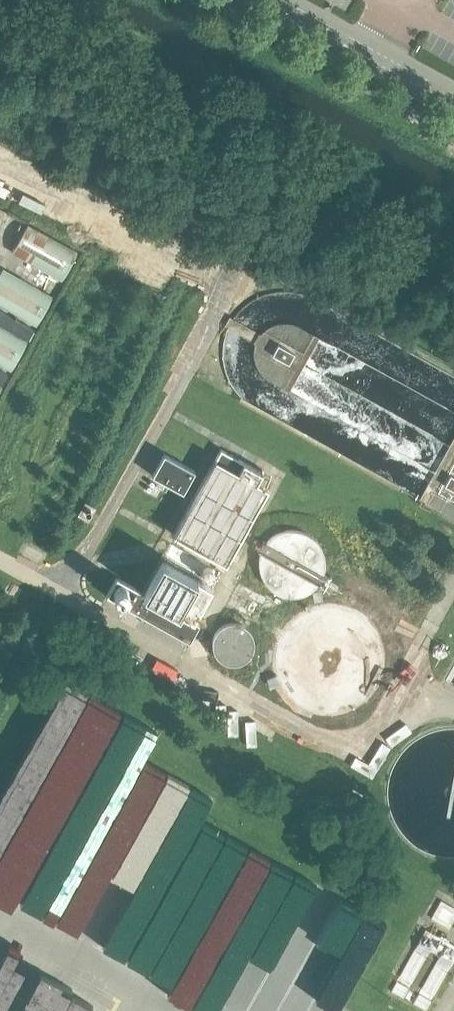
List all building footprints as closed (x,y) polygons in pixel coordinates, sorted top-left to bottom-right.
[(65,282),(81,254),(31,225),(14,254),(65,282)] [(56,297),(5,270),(0,279),(0,306),(39,327),(56,297)] [(30,339),(36,329),(0,309),(0,322),(30,339)] [(31,342),(0,325),(0,364),(15,372),(31,342)] [(3,384),(8,373),(0,369),(0,383),(3,384)] [(223,451),(176,535),(228,564),(270,488),(265,486),(270,476),(223,451)] [(185,492),(197,470),(166,453),(154,475),(185,492)] [(334,566),(334,565),(334,559),(332,552),(329,547),(325,542),(319,537),(315,535),(310,532),(303,531),(295,531),(289,533),(282,536),(277,541),(272,546),(269,552),(267,559),(266,565),(267,571),(268,578),(272,584),(275,589),(280,593),(286,596),(292,598),(299,599),(306,599),(312,597),(319,594),(323,591),(327,586),(331,580),(334,572),(334,566)] [(197,620),(215,588),(163,559),(145,592),(140,589),(130,608),(191,642),(201,623),(197,620)] [(387,662),(387,661),(386,651),(383,641),(379,633),(373,624),(364,617),(356,612),(347,609),(336,607),(323,608),(315,610),(306,614),(296,621),(289,629),(283,639),(280,649),(278,660),(279,671),(282,681),(287,690),(293,699),(302,706),(310,711),(322,715),(330,716),(342,715),(351,713),(359,709),(369,702),(377,693),(383,684),(386,674),(387,662)] [(260,649),(260,648),(259,644),(258,640),(254,634),(248,630),(240,629),(233,630),(227,635),(223,641),(221,648),(223,655),(226,662),(233,666),(239,667),(243,667),(247,666),(254,662),(257,659),(258,655),(260,649)]
